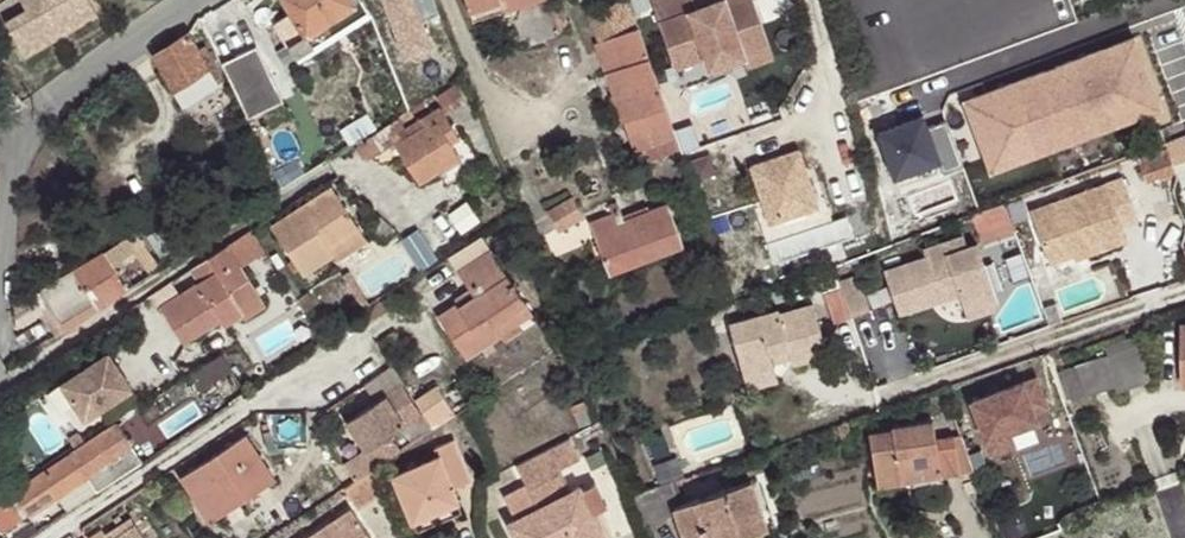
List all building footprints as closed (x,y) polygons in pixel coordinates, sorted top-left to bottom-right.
[(24,53),(95,11),(88,0),(22,0),(27,9),(6,22),(24,53)] [(292,15),(276,25),(296,56),(315,45),(308,34),(356,4),(353,0),(283,0),(292,15)] [(471,11),(500,2),(500,0),(467,0),(471,11)] [(471,11),(473,21),(511,9),(508,0),(500,0),(500,2),(471,11)] [(511,9),(538,0),(508,0),(511,9)] [(667,108),(639,28),(628,0),(624,0),(590,12),(601,42),(596,43),(624,124),(667,108)] [(676,71),(706,60),(741,48),(743,54),(769,45),(753,1),(727,10),(725,3),(724,4),(697,13),(693,0),(651,0),(676,71)] [(753,1),(753,0),(723,0),(724,4),(725,3),(727,10),(753,1)] [(308,34),(315,45),(363,15),(356,4),(308,34)] [(189,32),(154,55),(185,103),(224,78),(203,46),(199,48),(189,32)] [(1040,79),(1062,141),(1097,129),(1093,115),(1109,109),(1093,63),(1098,61),(1089,39),(1051,53),(1059,72),(1040,79)] [(745,61),(748,69),(775,60),(769,45),(743,54),(745,61)] [(711,73),(745,61),(743,54),(741,48),(706,60),(711,73)] [(223,68),(249,122),(284,104),(258,51),(223,68)] [(455,84),(437,96),(444,107),(462,94),(455,84)] [(394,142),(419,183),(459,158),(451,144),(445,135),(453,129),(440,107),(422,118),(426,125),(410,136),(405,128),(399,118),(358,144),(367,159),(394,142)] [(906,181),(963,159),(943,107),(886,130),(906,181)] [(640,167),(682,151),(667,108),(624,124),(640,167)] [(1097,129),(1114,122),(1109,109),(1093,115),(1097,129)] [(426,125),(422,118),(405,128),(410,136),(426,125)] [(445,135),(451,144),(459,139),(453,129),(445,135)] [(1167,148),(1174,167),(1184,163),(1184,141),(1167,148)] [(800,148),(751,166),(763,199),(755,202),(769,242),(834,219),(820,180),(812,183),(800,148)] [(1174,167),(1167,148),(1138,157),(1145,181),(1175,171),(1174,167)] [(1138,220),(1123,178),(1032,212),(1052,264),(1078,255),(1088,251),(1089,255),(1133,238),(1127,225),(1138,220)] [(1176,187),(1184,210),(1184,184),(1176,187)] [(272,227),(303,275),(335,255),(332,251),(361,231),(333,188),(272,227)] [(986,240),(1020,229),(1010,201),(977,212),(986,240)] [(591,223),(606,263),(641,251),(644,259),(682,245),(667,205),(649,212),(622,222),(620,215),(619,212),(591,223)] [(622,222),(649,212),(647,205),(620,215),(622,222)] [(786,258),(860,231),(854,213),(780,240),(786,258)] [(366,241),(361,231),(332,251),(335,255),(338,259),(366,241)] [(967,318),(998,308),(977,244),(967,247),(964,236),(924,250),(926,257),(885,270),(899,313),(941,299),(939,293),(957,287),(959,294),(967,318)] [(52,311),(67,335),(104,312),(102,309),(128,290),(116,270),(132,260),(122,242),(73,269),(39,289),(11,305),(23,335),(30,344),(49,333),(41,318),(52,311)] [(162,306),(184,341),(222,317),(226,324),(242,313),(228,291),(241,283),(248,279),(227,246),(209,258),(218,271),(200,282),(162,306)] [(641,251),(606,263),(610,273),(644,259),(641,251)] [(458,303),(438,316),(466,358),(502,334),(495,324),(525,303),(490,252),(459,272),(470,288),(475,295),(459,306),(458,303)] [(140,260),(151,275),(162,267),(151,253),(140,260)] [(200,282),(218,271),(209,258),(192,269),(200,282)] [(858,275),(838,283),(850,315),(869,308),(858,275)] [(363,305),(364,308),(370,304),(353,277),(346,281),(357,298),(363,305)] [(228,291),(242,313),(255,305),(241,283),(228,291)] [(957,287),(939,293),(941,299),(959,294),(957,287)] [(458,303),(459,306),(475,295),(470,288),(455,299),(458,303)] [(305,312),(317,303),(308,290),(296,299),(305,312)] [(355,310),(363,305),(357,298),(350,302),(355,310)] [(532,314),(525,303),(495,324),(502,334),(532,314)] [(792,364),(827,354),(813,304),(779,314),(778,309),(730,323),(746,378),(775,370),(773,364),(769,352),(787,347),(791,359),(792,364)] [(1139,345),(1106,356),(1117,386),(1118,390),(1151,379),(1139,345)] [(787,347),(769,352),(773,364),(791,359),(787,347)] [(202,389),(230,369),(220,352),(191,372),(202,389)] [(133,387),(111,353),(63,384),(85,418),(133,387)] [(1117,386),(1106,356),(1078,366),(1089,396),(1117,386)] [(1075,401),(1089,396),(1078,366),(1064,371),(1075,401)] [(777,379),(775,370),(746,378),(748,387),(777,379)] [(982,394),(999,456),(1024,449),(1019,429),(1061,418),(1050,377),(982,394)] [(364,450),(375,466),(401,450),(390,433),(421,413),(414,401),(403,384),(346,421),(364,450)] [(421,413),(432,429),(455,414),(437,386),(414,401),(421,413)] [(974,470),(961,434),(937,437),(934,419),(893,426),(893,429),(870,432),(877,484),(913,479),(942,475),(974,470)] [(0,501),(0,530),(1,532),(130,445),(115,423),(0,501)] [(245,434),(181,476),(210,522),(275,479),(245,434)] [(508,522),(517,537),(605,537),(607,537),(580,485),(568,492),(557,470),(579,458),(569,437),(516,465),(527,486),(505,497),(515,518),(508,522)] [(394,477),(412,521),(460,501),(453,486),(471,479),(455,441),(435,449),(439,458),(394,477)] [(344,464),(354,480),(372,468),(375,466),(364,450),(344,464)] [(943,481),(942,475),(913,479),(913,485),(943,481)] [(675,516),(683,537),(738,537),(768,528),(752,481),(673,509),(675,516)] [(664,485),(631,496),(642,527),(675,516),(673,509),(664,485)] [(312,537),(370,537),(352,512),(312,537)] [(93,537),(114,537),(135,524),(131,518),(106,535),(103,531),(93,537)] [(135,524),(114,537),(144,537),(135,524)]
